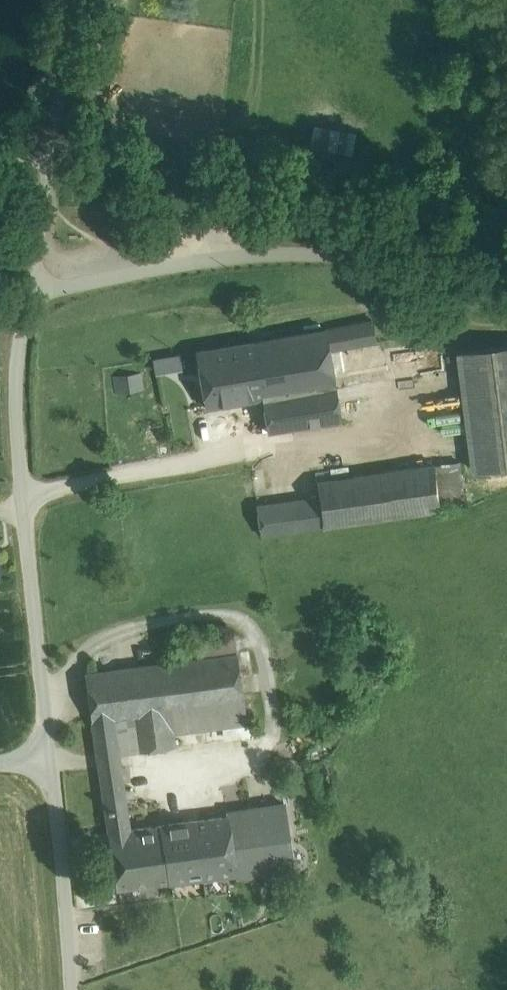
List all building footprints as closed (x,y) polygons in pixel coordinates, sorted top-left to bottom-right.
[(295,144),(357,154),(361,132),(298,122),(295,144)] [(373,322),(325,331),(329,352),(377,344),(373,322)] [(325,331),(253,342),(262,398),(268,431),(340,418),(329,352),(325,331)] [(253,342),(196,352),(205,408),(262,398),(253,342)] [(461,353),(475,473),(506,469),(506,347),(461,353)] [(159,372),(171,370),(169,357),(157,359),(159,372)] [(141,372),(112,373),(113,391),(142,389),(141,372)] [(461,461),(435,465),(442,506),(466,502),(461,461)] [(317,481),(319,497),(320,497),(324,527),(442,510),(442,506),(435,465),(317,481)] [(319,497),(257,506),(261,536),(324,527),(320,497),(319,497)] [(198,658),(237,653),(234,635),(196,640),(198,658)] [(86,674),(92,722),(112,719),(243,701),(237,653),(198,658),(86,674)] [(249,736),(243,701),(112,719),(118,754),(175,747),(173,733),(225,728),(226,739),(249,736)] [(105,810),(126,808),(118,754),(112,719),(92,722),(105,810)] [(226,812),(227,816),(236,873),(235,877),(294,869),(284,803),(226,812)] [(126,808),(105,810),(117,889),(170,882),(162,825),(130,830),(126,808)] [(227,816),(162,825),(170,882),(236,873),(227,816)]
